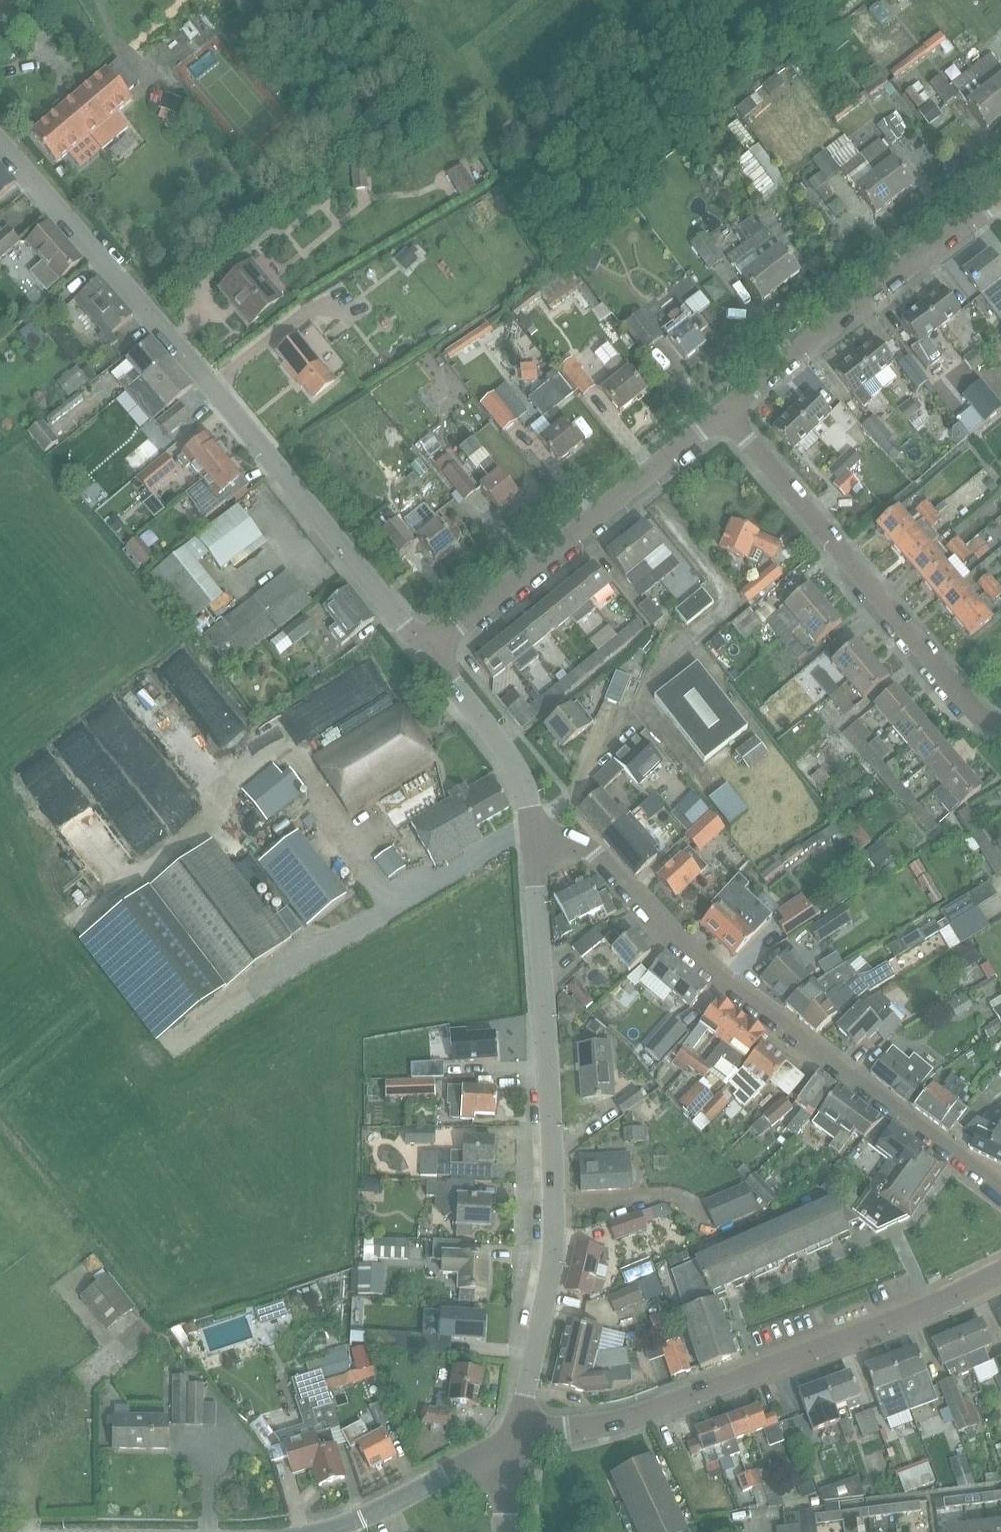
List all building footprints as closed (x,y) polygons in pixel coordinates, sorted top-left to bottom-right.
[(952,24),(904,65),(913,76),(929,63),(927,60),(960,33),(952,24)] [(970,71),(1000,111),(1000,68),(991,55),(970,71)] [(106,71),(32,134),(57,163),(89,136),(101,151),(129,128),(116,113),(132,101),(126,94),(137,84),(118,61),(106,71)] [(970,71),(952,85),(986,129),(1000,118),(1000,111),(970,71)] [(931,85),(945,104),(956,96),(941,77),(931,85)] [(756,112),(745,117),(757,143),(768,138),(756,112)] [(970,112),(955,123),(966,139),(982,128),(970,112)] [(878,126),(892,146),(902,138),(887,119),(878,126)] [(931,143),(937,155),(949,149),(944,137),(931,143)] [(880,140),(860,155),(895,199),(914,185),(902,169),(880,140)] [(735,162),(768,207),(791,190),(758,145),(735,162)] [(843,169),(841,170),(863,199),(875,215),(895,199),(860,155),(843,169)] [(351,160),(354,190),(369,189),(366,159),(351,160)] [(448,174),(462,199),(478,189),(463,165),(448,174)] [(16,184),(0,167),(0,198),(16,184)] [(747,243),(745,244),(780,288),(800,272),(755,214),(737,229),(747,243)] [(47,291),(67,273),(82,260),(50,223),(27,243),(43,261),(30,272),(47,291)] [(19,242),(8,229),(0,236),(0,258),(19,242)] [(691,244),(710,271),(724,261),(705,235),(691,244)] [(780,288),(745,244),(727,258),(761,302),(780,288)] [(964,273),(982,296),(1000,322),(1000,269),(989,253),(964,273)] [(283,299),(252,262),(220,289),(250,326),(283,299)] [(730,292),(740,285),(731,272),(721,279),(730,292)] [(103,333),(100,336),(110,349),(118,342),(111,334),(132,317),(99,279),(75,300),(103,333)] [(716,282),(700,295),(711,307),(726,295),(716,282)] [(562,293),(567,303),(587,295),(582,284),(562,293)] [(943,289),(922,305),(940,328),(961,312),(943,289)] [(940,328),(922,305),(902,321),(919,343),(911,349),(927,370),(942,359),(927,338),(940,328)] [(668,338),(673,345),(685,360),(705,345),(698,335),(708,327),(698,314),(687,323),(677,310),(668,317),(678,330),(668,338)] [(624,326),(644,352),(663,337),(643,312),(624,326)] [(420,331),(409,340),(418,352),(429,344),(420,331)] [(624,334),(610,345),(619,359),(634,348),(624,334)] [(299,336),(293,341),(277,354),(286,364),(284,366),(294,379),(296,377),(314,398),(335,381),(299,336)] [(119,383),(126,391),(166,357),(152,340),(128,361),(135,369),(119,383)] [(876,340),(856,356),(883,390),(896,379),(888,368),(894,363),(876,340)] [(603,391),(608,397),(620,413),(646,392),(608,345),(595,355),(615,380),(603,391)] [(976,350),(964,360),(973,371),(985,362),(976,350)] [(535,357),(538,375),(554,373),(551,354),(535,357)] [(883,390),(856,356),(835,372),(853,395),(865,407),(884,392),(883,390)] [(166,357),(126,391),(127,392),(129,390),(154,419),(151,421),(152,422),(177,401),(193,388),(166,357)] [(917,390),(928,382),(909,357),(899,365),(917,390)] [(561,368),(583,396),(594,387),(572,359),(561,368)] [(592,360),(582,367),(598,388),(608,381),(592,360)] [(973,371),(964,360),(952,369),(961,381),(973,371)] [(80,370),(59,386),(69,398),(90,382),(89,380),(80,370)] [(540,441),(545,447),(558,463),(583,442),(556,408),(565,401),(550,382),(529,399),(554,430),(540,441)] [(496,395),(519,424),(534,413),(510,383),(496,395)] [(59,411),(68,426),(114,398),(105,384),(59,411)] [(482,403),(504,431),(516,421),(494,393),(482,403)] [(811,393),(792,411),(812,432),(831,414),(811,393)] [(908,420),(916,430),(927,421),(918,410),(922,407),(917,400),(912,403),(910,400),(897,410),(907,422),(908,420)] [(159,422),(169,434),(190,417),(180,405),(159,422)] [(812,432),(792,411),(773,429),(794,450),(812,432)] [(873,415),(862,425),(881,447),(893,437),(873,415)] [(29,432),(45,452),(59,440),(43,420),(29,432)] [(190,464),(203,480),(230,459),(216,443),(215,444),(208,435),(178,460),(185,469),(190,464)] [(481,488),(486,495),(498,510),(518,494),(473,438),(456,451),(466,464),(470,461),(476,470),(480,467),(490,480),(481,488)] [(851,450),(840,461),(849,471),(861,459),(851,450)] [(137,478),(149,492),(177,470),(165,456),(137,478)] [(203,480),(188,491),(198,503),(197,504),(208,518),(249,486),(242,477),(243,476),(230,459),(203,480)] [(840,461),(829,472),(838,481),(833,486),(845,497),(859,483),(848,472),(849,471),(840,461)] [(443,474),(464,501),(477,491),(456,464),(443,474)] [(947,520),(958,511),(943,492),(932,501),(947,520)] [(436,516),(449,508),(442,496),(429,504),(436,516)] [(914,511),(923,521),(935,511),(927,501),(914,511)] [(455,545),(424,505),(413,514),(427,531),(418,538),(436,560),(455,545)] [(238,507),(222,520),(199,537),(223,569),(263,539),(238,507)] [(877,527),(893,546),(914,528),(898,509),(877,527)] [(942,519),(935,511),(923,521),(925,523),(916,531),(914,528),(893,546),(908,564),(930,546),(939,538),(931,529),(942,519)] [(377,523),(382,530),(400,552),(414,541),(391,512),(377,523)] [(720,548),(747,560),(749,564),(756,567),(759,565),(764,555),(774,559),(781,544),(732,522),(720,548)] [(683,556),(676,562),(645,524),(625,540),(660,582),(679,567),(687,578),(695,572),(683,556)] [(123,551),(122,551),(137,570),(138,569),(143,565),(144,566),(155,557),(148,549),(139,538),(138,537),(127,546),(128,547),(123,551)] [(946,546),(954,556),(965,546),(958,537),(946,546)] [(660,582),(625,540),(607,555),(642,597),(660,582)] [(908,564),(924,583),(945,565),(944,564),(930,546),(908,564)] [(973,555),(965,546),(954,556),(961,565),(973,555)] [(924,583),(939,601),(960,583),(970,575),(961,565),(954,556),(944,564),(945,565),(924,583)] [(593,566),(572,583),(588,602),(608,585),(593,566)] [(774,566),(758,579),(741,594),(749,604),(782,576),(774,566)] [(287,572),(272,584),(207,636),(230,666),(312,603),(287,572)] [(977,583),(984,592),(996,582),(989,573),(977,583)] [(996,582),(984,592),(992,602),(1000,594),(1000,588),(996,582)] [(572,583),(552,599),(569,618),(575,625),(594,609),(588,602),(572,583)] [(939,601),(955,619),(976,601),(960,583),(939,601)] [(766,623),(782,642),(825,605),(809,586),(784,607),(784,608),(766,623)] [(349,588),(333,600),(324,608),(337,625),(330,631),(342,646),(375,620),(349,588)] [(675,611),(687,626),(714,604),(702,589),(675,611)] [(648,598),(638,607),(653,626),(664,617),(648,598)] [(552,599),(533,614),(549,634),(569,618),(552,599)] [(976,601),(955,619),(970,637),(992,619),(976,601)] [(825,605),(782,642),(798,660),(841,624),(825,605)] [(732,625),(745,640),(763,624),(750,609),(732,625)] [(533,614),(514,629),(531,649),(549,634),(533,614)] [(636,619),(616,635),(624,644),(643,628),(636,619)] [(494,646),(511,665),(519,674),(539,658),(531,649),(514,629),(494,646)] [(624,644),(616,635),(597,651),(604,660),(624,644)] [(831,664),(847,683),(872,661),(856,642),(831,664)] [(511,665),(494,646),(477,660),(493,680),(511,665)] [(604,660),(597,651),(577,667),(585,675),(604,660)] [(872,661),(847,683),(863,702),(888,680),(872,661)] [(654,698),(705,762),(748,729),(697,664),(654,698)] [(585,675),(577,667),(559,682),(566,691),(585,675)] [(839,690),(823,670),(814,678),(830,697),(839,690)] [(605,700),(620,706),(631,678),(616,673),(605,700)] [(566,691),(559,682),(539,698),(546,707),(566,691)] [(873,708),(890,728),(913,708),(896,689),(873,708)] [(855,708),(839,690),(830,697),(846,716),(855,708)] [(103,718),(189,825),(216,804),(129,697),(103,718)] [(546,707),(539,698),(528,706),(522,699),(508,711),(522,728),(537,717),(536,715),(546,707)] [(221,728),(251,715),(244,699),(214,712),(221,728)] [(577,703),(562,716),(546,728),(562,749),(594,724),(577,703)] [(401,706),(384,716),(316,759),(351,813),(435,760),(401,706)] [(890,728),(907,748),(930,729),(913,708),(890,728)] [(842,735),(858,753),(867,746),(864,742),(870,736),(858,722),(842,735)] [(907,748),(924,769),(947,748),(930,729),(907,748)] [(770,730),(752,741),(758,751),(776,740),(770,730)] [(638,787),(639,786),(661,764),(650,752),(653,749),(640,736),(613,761),(624,772),(638,787)] [(878,737),(867,746),(858,753),(876,774),(885,766),(881,761),(891,752),(878,737)] [(924,769),(941,788),(964,768),(947,748),(924,769)] [(603,790),(624,772),(613,761),(594,780),(603,790)] [(243,789),(268,821),(307,790),(291,770),(284,776),(274,764),(243,789)] [(102,788),(89,776),(83,782),(66,766),(47,786),(78,814),(102,788)] [(903,787),(885,766),(876,774),(895,795),(903,787)] [(964,768),(941,788),(933,795),(950,815),(981,789),(964,768)] [(725,790),(747,815),(764,800),(743,775),(725,790)] [(453,801),(442,807),(412,825),(436,866),(482,839),(476,828),(509,808),(491,777),(467,791),(464,786),(449,795),(453,801)] [(903,787),(895,795),(910,814),(919,806),(903,787)] [(579,812),(603,839),(629,815),(620,804),(614,810),(599,793),(579,812)] [(655,794),(650,798),(639,807),(645,813),(660,800),(655,794)] [(699,800),(683,816),(694,827),(710,812),(699,800)] [(937,826),(919,806),(910,814),(928,834),(937,826)] [(968,807),(961,812),(958,813),(971,835),(981,829),(968,807)] [(712,813),(686,837),(700,851),(726,828),(712,813)] [(629,815),(603,839),(636,876),(656,857),(651,852),(657,846),(630,814),(629,815)] [(304,820),(310,829),(318,823),(312,815),(304,820)] [(847,815),(829,829),(837,840),(856,827),(847,815)] [(995,851),(981,829),(971,835),(985,857),(995,851)] [(748,830),(737,838),(744,849),(755,841),(748,830)] [(822,848),(835,842),(829,830),(817,836),(822,848)] [(259,863),(307,926),(347,896),(299,832),(259,863)] [(266,909),(214,841),(84,939),(160,1039),(292,939),(291,938),(303,928),(288,908),(275,917),(268,908),(266,909)] [(375,860),(389,879),(406,867),(392,847),(375,860)] [(688,849),(672,864),(658,878),(676,897),(707,868),(688,849)] [(995,851),(985,857),(998,878),(1000,877),(1000,861),(995,851)] [(931,871),(942,865),(936,852),(924,857),(931,871)] [(701,925),(719,941),(754,902),(742,890),(746,886),(736,877),(710,906),(714,910),(701,925)] [(588,878),(572,887),(586,915),(602,907),(607,917),(617,912),(606,891),(597,896),(588,878)] [(1000,894),(1000,878),(985,884),(990,898),(1000,894)] [(586,915),(572,887),(554,896),(564,915),(555,920),(563,936),(573,931),(570,924),(586,915)] [(978,908),(970,894),(941,912),(949,926),(978,908)] [(781,927),(787,936),(816,917),(803,897),(779,913),(786,923),(781,927)] [(754,902),(719,941),(735,956),(771,918),(754,902)] [(845,906),(810,928),(820,943),(854,921),(845,906)] [(949,926),(961,945),(990,928),(978,908),(949,926)] [(605,940),(596,929),(573,948),(582,959),(605,940)] [(901,942),(907,952),(925,941),(919,931),(901,942)] [(605,940),(630,971),(651,954),(633,933),(622,942),(614,932),(605,940)] [(763,978),(785,1002),(814,974),(792,951),(763,978)] [(707,988),(665,953),(649,973),(691,1008),(707,988)] [(785,1006),(800,1019),(835,989),(839,994),(859,977),(847,963),(826,977),(814,985),(813,984),(803,991),(785,1006)] [(835,989),(800,1019),(816,1034),(818,1032),(830,1022),(866,991),(868,989),(871,992),(895,977),(887,964),(870,974),(859,977),(839,994),(835,989)] [(635,986),(649,974),(641,966),(627,979),(635,986)] [(859,1006),(851,1014),(837,1029),(856,1047),(865,1038),(869,1041),(876,1034),(885,1042),(901,1025),(885,1010),(888,1005),(887,1004),(888,1003),(879,995),(879,996),(878,995),(859,1006)] [(671,1052),(677,1056),(684,1047),(691,1052),(699,1042),(708,1030),(716,1036),(734,1012),(735,1012),(719,1000),(692,1037),(688,1034),(671,1052)] [(706,1063),(714,1069),(715,1069),(749,1023),(734,1012),(716,1036),(723,1041),(706,1063)] [(658,1063),(686,1033),(673,1020),(645,1050),(658,1063)] [(749,1022),(749,1023),(715,1069),(714,1069),(712,1070),(728,1081),(737,1071),(746,1059),(746,1060),(765,1034),(749,1022)] [(466,1030),(450,1032),(453,1063),(468,1062),(498,1060),(496,1033),(466,1036),(466,1030)] [(607,1044),(598,1044),(579,1046),(582,1100),(611,1098),(607,1044)] [(790,1098),(793,1094),(805,1078),(763,1044),(735,1078),(738,1080),(733,1085),(739,1092),(734,1097),(745,1108),(767,1087),(771,1083),(790,1098)] [(677,1056),(676,1058),(688,1067),(696,1056),(691,1052),(684,1047),(677,1056)] [(914,1054),(910,1060),(893,1047),(871,1074),(906,1103),(918,1089),(919,1090),(923,1085),(922,1085),(934,1070),(914,1054)] [(696,1056),(688,1067),(704,1078),(712,1070),(714,1069),(706,1063),(696,1056)] [(444,1063),(411,1065),(412,1079),(445,1078),(444,1063)] [(787,1129),(796,1136),(801,1130),(801,1131),(835,1086),(819,1074),(796,1105),(803,1110),(793,1124),(792,1123),(787,1129)] [(926,1091),(914,1107),(930,1119),(933,1121),(949,1133),(961,1117),(966,1110),(955,1103),(967,1087),(952,1075),(945,1084),(947,1086),(942,1093),(931,1085),(926,1091)] [(386,1083),(386,1099),(435,1097),(434,1081),(386,1083)] [(693,1118),(712,1098),(698,1085),(680,1105),(693,1118)] [(451,1106),(451,1120),(461,1120),(474,1121),(475,1115),(495,1115),(496,1090),(476,1089),(462,1088),(461,1106),(451,1106)] [(825,1132),(835,1140),(842,1131),(839,1128),(858,1102),(839,1088),(819,1114),(820,1115),(813,1124),(824,1132),(825,1132)] [(616,1104),(623,1114),(643,1100),(635,1090),(616,1104)] [(701,1114),(711,1123),(729,1104),(720,1095),(701,1114)] [(761,1137),(793,1109),(784,1099),(763,1116),(752,1127),(761,1137)] [(855,1132),(865,1139),(883,1121),(858,1102),(839,1128),(842,1131),(835,1140),(830,1146),(840,1153),(855,1132)] [(996,1115),(990,1127),(976,1120),(965,1130),(975,1138),(970,1149),(1000,1164),(1000,1117),(996,1115)] [(658,1134),(658,1119),(640,1118),(639,1133),(658,1134)] [(863,1141),(889,1161),(896,1166),(914,1141),(884,1119),(883,1121),(865,1139),(863,1141)] [(435,1130),(406,1130),(406,1144),(435,1144),(435,1130)] [(452,1182),(473,1183),(491,1184),(492,1165),(493,1165),(494,1139),(465,1138),(464,1153),(438,1152),(437,1177),(452,1178),(452,1182)] [(852,1213),(860,1219),(877,1233),(910,1218),(947,1166),(914,1141),(896,1166),(889,1161),(852,1213)] [(630,1154),(580,1157),(581,1192),(644,1189),(643,1162),(631,1163),(630,1154)] [(789,1186),(803,1179),(797,1168),(783,1175),(789,1186)] [(746,1182),(768,1206),(778,1197),(756,1173),(746,1182)] [(473,1183),(452,1182),(447,1182),(447,1185),(427,1184),(427,1197),(440,1197),(440,1207),(447,1216),(452,1212),(454,1215),(453,1225),(458,1225),(457,1236),(471,1237),(472,1227),(489,1228),(491,1200),(472,1199),(473,1183)] [(755,1212),(744,1186),(705,1202),(717,1228),(755,1212)] [(835,1200),(803,1214),(817,1247),(839,1237),(842,1242),(851,1238),(846,1226),(860,1219),(852,1213),(844,1207),(839,1204),(837,1205),(835,1200)] [(669,1210),(665,1204),(610,1223),(616,1240),(645,1230),(643,1224),(671,1215),(669,1210)] [(803,1214),(750,1238),(764,1271),(786,1261),(789,1266),(798,1261),(796,1257),(817,1247),(803,1214)] [(358,1294),(383,1295),(385,1265),(379,1265),(379,1259),(409,1260),(410,1239),(365,1238),(363,1264),(359,1264),(358,1294)] [(698,1261),(698,1262),(712,1294),(733,1284),(736,1289),(745,1285),(743,1280),(764,1271),(750,1238),(698,1261)] [(444,1261),(443,1275),(460,1275),(459,1291),(486,1292),(488,1257),(464,1256),(464,1242),(434,1241),(433,1260),(444,1261)] [(567,1291),(587,1295),(589,1296),(589,1294),(602,1291),(605,1279),(593,1277),(596,1265),(604,1266),(608,1251),(578,1244),(567,1291)] [(712,1294),(698,1262),(673,1274),(685,1311),(681,1312),(700,1369),(735,1357),(727,1334),(732,1332),(729,1323),(724,1324),(712,1294)] [(81,1297),(107,1331),(136,1308),(110,1274),(107,1276),(103,1270),(94,1277),(98,1283),(81,1297)] [(662,1292),(656,1277),(610,1297),(617,1311),(662,1292)] [(440,1339),(464,1340),(484,1341),(485,1314),(441,1312),(440,1336),(440,1339)] [(957,1332),(973,1371),(978,1384),(1000,1375),(1000,1374),(996,1362),(995,1360),(990,1362),(984,1349),(992,1346),(982,1322),(957,1332)] [(558,1367),(591,1374),(592,1372),(609,1369),(628,1366),(627,1350),(601,1353),(601,1355),(595,1353),(600,1330),(570,1323),(569,1323),(558,1367)] [(367,1347),(439,1352),(440,1339),(440,1336),(368,1332),(367,1347)] [(973,1371),(957,1332),(932,1343),(942,1367),(945,1366),(948,1373),(955,1370),(958,1377),(973,1371)] [(661,1346),(666,1359),(672,1378),(691,1371),(681,1340),(661,1346)] [(360,1371),(370,1368),(364,1347),(353,1350),(360,1371)] [(911,1411),(936,1401),(917,1349),(891,1358),(911,1411)] [(891,1358),(865,1368),(874,1392),(873,1392),(883,1421),(911,1411),(891,1358)] [(591,1374),(558,1367),(554,1386),(586,1393),(612,1392),(609,1369),(592,1372),(591,1374)] [(426,1398),(424,1409),(422,1423),(450,1427),(452,1414),(449,1413),(451,1402),(459,1403),(459,1404),(464,1404),(477,1406),(483,1372),(456,1368),(451,1396),(439,1394),(438,1400),(426,1398)] [(338,1424),(322,1371),(292,1380),(297,1397),(295,1398),(300,1415),(312,1412),(317,1427),(322,1426),(323,1429),(338,1424)] [(360,1378),(370,1408),(379,1428),(393,1423),(385,1403),(375,1373),(360,1378)] [(850,1373),(825,1383),(834,1407),(846,1403),(849,1411),(862,1406),(850,1373)] [(178,1377),(176,1423),(206,1424),(208,1384),(192,1384),(192,1378),(178,1377)] [(953,1379),(940,1384),(950,1409),(955,1421),(960,1433),(973,1427),(968,1416),(953,1379)] [(834,1407),(825,1383),(799,1392),(814,1432),(839,1423),(839,1422),(834,1407)] [(396,1388),(383,1393),(392,1419),(406,1414),(396,1388)] [(759,1407),(728,1419),(736,1440),(764,1430),(771,1450),(785,1445),(774,1414),(763,1418),(759,1407)] [(873,1410),(855,1417),(863,1438),(881,1431),(873,1410)] [(114,1414),(114,1430),(114,1450),(168,1450),(168,1415),(114,1414)] [(839,1422),(839,1423),(844,1435),(853,1432),(848,1418),(839,1422)] [(728,1419),(707,1427),(711,1437),(716,1435),(725,1460),(740,1454),(736,1440),(728,1419)] [(361,1422),(342,1432),(351,1449),(358,1445),(371,1470),(396,1457),(382,1431),(370,1437),(361,1422)] [(711,1437),(707,1427),(695,1431),(699,1441),(688,1446),(692,1456),(703,1452),(708,1466),(725,1460),(716,1435),(711,1437)] [(293,1474),(314,1468),(320,1486),(345,1479),(335,1446),(334,1446),(330,1431),(316,1436),(316,1435),(284,1445),(293,1474)] [(973,1476),(985,1471),(975,1448),(963,1453),(973,1476)] [(652,1457),(611,1477),(637,1531),(687,1531),(652,1457)] [(929,1464),(899,1476),(900,1477),(906,1493),(936,1482),(929,1465),(929,1464)] [(769,1467),(757,1471),(748,1474),(754,1489),(753,1489),(758,1506),(768,1503),(768,1507),(782,1507),(782,1503),(769,1467)] [(754,1489),(748,1474),(739,1478),(744,1492),(753,1489),(754,1489)] [(860,1477),(847,1481),(854,1499),(866,1498),(860,1477)] [(820,1491),(824,1502),(837,1501),(832,1487),(820,1491)] [(982,1495),(984,1504),(1000,1502),(1000,1493),(982,1495)] [(982,1495),(963,1497),(964,1507),(984,1504),(982,1495)] [(964,1507),(963,1497),(934,1501),(936,1510),(964,1507)] [(920,1503),(894,1506),(895,1515),(921,1512),(920,1503)] [(894,1506),(868,1509),(869,1518),(895,1515),(894,1506)] [(868,1509),(842,1512),(843,1522),(869,1518),(868,1509)] [(843,1522),(842,1512),(816,1516),(817,1525),(843,1522)] [(783,1516),(785,1527),(797,1526),(795,1514),(783,1516)] [(986,1525),(987,1531),(1000,1531),(1000,1523),(986,1525)]
